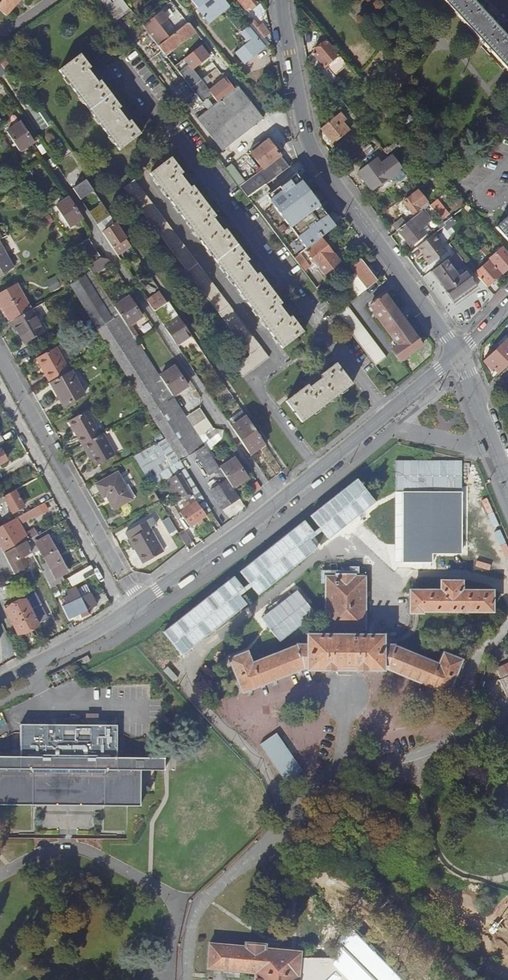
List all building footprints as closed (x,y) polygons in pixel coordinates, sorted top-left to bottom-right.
[(5,15),(19,0),(0,0),(0,11),(5,15)] [(127,0),(122,0),(131,12),(134,9),(127,0)] [(222,0),(191,0),(199,10),(199,11),(208,23),(228,7),(222,0)] [(246,10),(249,7),(251,10),(258,4),(254,0),(237,0),(246,10)] [(507,70),(507,37),(474,0),(443,0),(507,70)] [(161,12),(144,25),(150,33),(167,20),(161,12)] [(253,25),(266,41),(271,37),(263,27),(261,29),(256,22),(253,25)] [(195,31),(188,23),(179,30),(169,37),(165,40),(158,46),(167,58),(174,53),(171,50),(195,31)] [(179,30),(175,24),(165,32),(169,37),(179,30)] [(265,47),(249,27),(242,32),(247,39),(245,40),(245,43),(246,45),(236,53),(245,64),(265,47)] [(169,37),(165,32),(161,35),(165,40),(169,37)] [(165,40),(161,35),(159,33),(154,37),(152,35),(150,36),(158,46),(165,40)] [(339,55),(327,41),(312,54),(316,57),(309,62),(329,85),(334,81),(329,76),(331,75),(324,67),(339,55)] [(200,46),(184,59),(188,65),(179,73),(203,104),(212,96),(217,102),(235,88),(226,77),(209,90),(192,69),(208,56),(200,46)] [(316,57),(312,54),(306,59),(309,62),(316,57)] [(80,55),(60,70),(120,150),(141,135),(131,122),(133,120),(136,112),(124,108),(123,105),(120,107),(99,80),(102,78),(104,70),(93,66),(91,63),(88,66),(80,55)] [(349,68),(342,59),(338,63),(345,71),(349,68)] [(263,118),(238,86),(235,88),(217,102),(207,110),(197,118),(222,151),(263,118)] [(336,116),(327,105),(322,109),(331,120),(336,116)] [(344,120),(339,113),(336,116),(331,120),(320,129),(322,131),(331,142),(333,145),(349,131),(342,122),(344,120)] [(20,123),(7,132),(19,151),(33,142),(20,123)] [(331,142),(322,131),(322,138),(328,145),(331,142)] [(409,137),(406,133),(393,144),(395,148),(409,137)] [(289,167),(268,141),(254,151),(252,149),(249,151),(263,168),(244,182),(239,186),(248,198),(289,167)] [(395,148),(393,144),(384,152),(387,155),(395,148)] [(391,156),(389,157),(380,164),(376,159),(358,173),(371,190),(387,178),(388,180),(402,169),(391,156)] [(171,159),(150,175),(281,348),(302,332),(291,317),(294,315),(296,307),(285,303),(283,300),(281,302),(258,274),(261,271),(264,264),(252,260),(250,257),(247,259),(225,230),(228,227),(231,220),(219,215),(217,213),(214,215),(193,188),(196,186),(198,178),(188,174),(185,171),(183,173),(171,159)] [(244,182),(232,167),(228,171),(239,186),(244,182)] [(301,174),(283,188),(307,221),(326,207),(301,174)] [(86,180),(72,189),(75,193),(80,200),(93,192),(88,184),(86,180)] [(135,181),(124,189),(249,355),(234,367),(242,377),(268,358),(135,181)] [(429,205),(418,191),(404,202),(412,214),(419,208),(419,207),(421,206),(424,210),(429,205)] [(69,199),(56,207),(68,227),(81,219),(69,199)] [(102,205),(89,214),(93,221),(96,224),(109,215),(102,205)] [(422,211),(398,229),(411,245),(415,241),(426,233),(421,227),(430,220),(422,211)] [(398,229),(407,221),(402,216),(394,223),(398,229)] [(496,228),(507,242),(507,217),(496,228)] [(125,238),(115,224),(102,233),(112,248),(125,238)] [(441,242),(434,234),(417,247),(423,255),(422,256),(429,265),(446,252),(439,243),(441,242)] [(102,258),(89,238),(75,247),(82,258),(88,267),(102,258)] [(129,244),(125,238),(112,248),(117,256),(119,254),(119,253),(130,246),(129,244)] [(321,239),(305,251),(310,257),(309,258),(310,261),(312,259),(323,273),(339,262),(321,239)] [(0,245),(0,275),(13,268),(0,245)] [(489,259),(502,274),(507,269),(507,255),(502,248),(489,259)] [(459,278),(452,269),(463,261),(456,253),(432,271),(453,300),(474,284),(466,273),(459,278)] [(309,267),(299,254),(294,259),(303,271),(309,267)] [(102,258),(88,267),(93,275),(112,263),(108,258),(102,258)] [(376,282),(359,260),(350,267),(367,289),(376,282)] [(501,274),(489,261),(474,274),(486,287),(501,274)] [(135,340),(126,326),(119,315),(113,319),(85,275),(69,285),(98,329),(97,330),(108,348),(128,378),(146,408),(165,438),(180,461),(195,452),(205,446),(198,436),(186,416),(177,404),(172,396),(159,376),(135,340)] [(327,285),(324,282),(319,287),(321,290),(327,285)] [(15,283),(0,292),(0,304),(1,306),(3,305),(11,320),(30,310),(15,283)] [(168,302),(164,296),(162,297),(158,294),(148,301),(154,312),(168,302)] [(385,295),(369,306),(398,345),(391,350),(399,361),(422,345),(385,295)] [(141,317),(128,297),(114,307),(119,315),(126,326),(134,321),(141,317)] [(11,320),(3,305),(1,306),(10,321),(11,320)] [(385,357),(346,305),(335,313),(374,366),(385,357)] [(43,332),(31,309),(30,310),(11,320),(10,321),(9,321),(15,331),(17,330),(24,342),(43,332)] [(191,335),(179,319),(165,328),(176,345),(191,335)] [(138,338),(130,326),(135,323),(134,321),(126,326),(135,340),(138,338)] [(483,362),(491,370),(493,369),(498,374),(507,364),(507,342),(506,339),(483,362)] [(69,371),(55,346),(38,357),(46,372),(44,373),(49,382),(69,371)] [(46,372),(38,357),(36,358),(44,373),(46,372)] [(306,386),(286,402),(301,423),(351,385),(335,364),(321,375),(318,372),(311,369),(306,381),(304,383),(306,386)] [(187,386),(174,367),(159,376),(172,396),(187,386)] [(84,394),(70,370),(69,371),(49,382),(58,398),(61,396),(65,404),(84,394)] [(212,427),(199,408),(186,416),(198,436),(212,427)] [(99,435),(86,410),(68,420),(82,444),(84,443),(99,435)] [(263,443),(243,413),(229,424),(248,453),(263,443)] [(114,455),(102,433),(99,435),(84,443),(96,465),(114,455)] [(191,492),(196,501),(190,505),(188,502),(183,506),(185,509),(179,513),(183,517),(178,521),(184,530),(189,526),(190,526),(206,515),(211,511),(189,476),(180,461),(165,438),(132,457),(152,489),(171,478),(180,492),(178,493),(180,497),(182,496),(183,497),(191,492)] [(219,467),(205,446),(195,452),(211,476),(218,472),(224,481),(227,480),(219,467)] [(246,477),(233,458),(219,467),(227,480),(231,486),(246,477)] [(397,458),(396,561),(434,561),(434,554),(464,554),(465,459),(397,458)] [(116,472),(95,485),(100,493),(103,491),(113,509),(131,499),(116,472)] [(236,575),(163,628),(181,653),(249,604),(242,593),(253,585),(258,593),(320,549),(312,537),(323,530),(329,538),(378,502),(359,477),(310,513),(319,525),(313,529),(306,520),(240,568),(249,581),(244,585),(236,575)] [(239,498),(231,486),(227,480),(224,481),(218,485),(230,504),(239,498)] [(230,504),(218,485),(210,491),(214,498),(218,495),(221,500),(217,503),(222,509),(230,504)] [(24,505),(16,489),(4,496),(12,512),(24,505)] [(43,512),(39,504),(16,517),(20,522),(35,514),(36,516),(43,512)] [(170,516),(163,520),(171,533),(177,529),(170,516)] [(156,524),(152,517),(125,533),(134,548),(137,547),(145,562),(162,552),(149,528),(156,524)] [(21,543),(12,525),(10,527),(7,522),(0,526),(0,536),(1,538),(0,538),(0,544),(0,545),(4,543),(8,550),(21,543)] [(48,535),(36,543),(56,578),(68,571),(57,551),(60,549),(56,541),(52,543),(48,535)] [(32,551),(26,540),(21,543),(8,550),(4,553),(14,573),(24,568),(19,558),(32,551)] [(145,562),(137,547),(134,548),(143,564),(145,562)] [(474,563),(492,567),(495,552),(478,548),(474,563)] [(83,570),(87,578),(95,574),(91,566),(83,570)] [(73,586),(87,578),(83,570),(69,578),(73,586)] [(227,659),(240,692),(301,668),(306,668),(306,669),(380,670),(380,668),(386,668),(445,693),(459,661),(442,654),(437,665),(391,647),(392,644),(397,643),(401,641),(405,639),(408,637),(411,634),(414,630),(415,626),(416,624),(417,621),(417,618),(418,613),(421,613),(421,611),(491,611),(491,591),(460,591),(460,582),(440,582),(440,591),(409,591),(409,612),(413,612),(412,621),(410,626),(408,630),(405,633),(402,635),(399,637),(392,639),(392,637),(381,637),(380,636),(360,636),(360,628),(363,628),(362,577),(352,577),(352,575),(335,575),(334,577),(325,577),(324,628),(328,629),(327,636),(306,636),(306,645),(295,645),(249,664),(244,653),(227,659)] [(262,615),(279,639),(316,613),(299,589),(262,615)] [(18,634),(39,623),(32,608),(26,595),(4,606),(18,634)] [(83,597),(64,606),(71,618),(81,613),(83,617),(90,613),(83,597)] [(32,608),(39,623),(48,618),(41,604),(32,608)] [(493,669),(497,678),(496,680),(504,697),(507,695),(507,661),(493,669)] [(20,724),(20,756),(20,768),(0,768),(0,804),(32,805),(32,795),(104,796),(104,806),(140,806),(141,770),(117,769),(117,757),(117,725),(77,725),(56,724),(20,724)] [(500,738),(505,742),(507,738),(507,728),(500,738)] [(285,783),(302,769),(275,731),(259,743),(285,783)] [(20,768),(20,756),(0,756),(0,768),(20,768)] [(164,758),(117,757),(117,769),(141,770),(164,770),(164,758)] [(104,796),(32,795),(32,805),(104,806),(104,796)] [(352,928),(323,957),(347,979),(406,979),(352,928)] [(205,941),(202,971),(249,976),(249,979),(295,979),(296,974),(299,974),(301,952),(264,948),(265,944),(242,942),(242,945),(205,941)]
